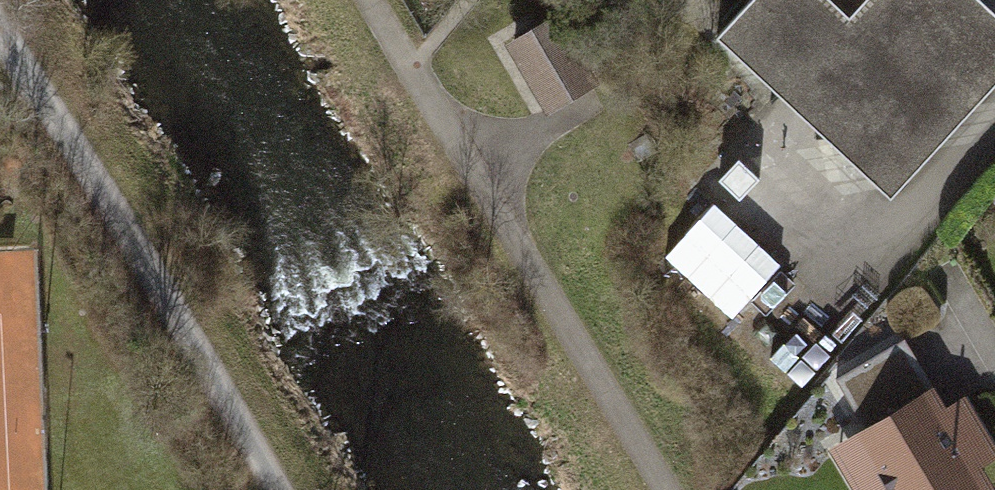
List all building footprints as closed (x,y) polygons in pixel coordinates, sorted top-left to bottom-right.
[(748,14),(927,181),(994,109),(994,0),(762,0),(748,14)] [(550,17),(500,47),(543,119),(593,89),(550,17)] [(783,268),(716,206),(666,259),(733,321),(783,268)] [(826,435),(862,485),(880,473),(892,489),(929,489),(979,455),(966,438),(983,426),(947,375),(932,386),(895,334),(836,375),(861,411),(826,435)]
